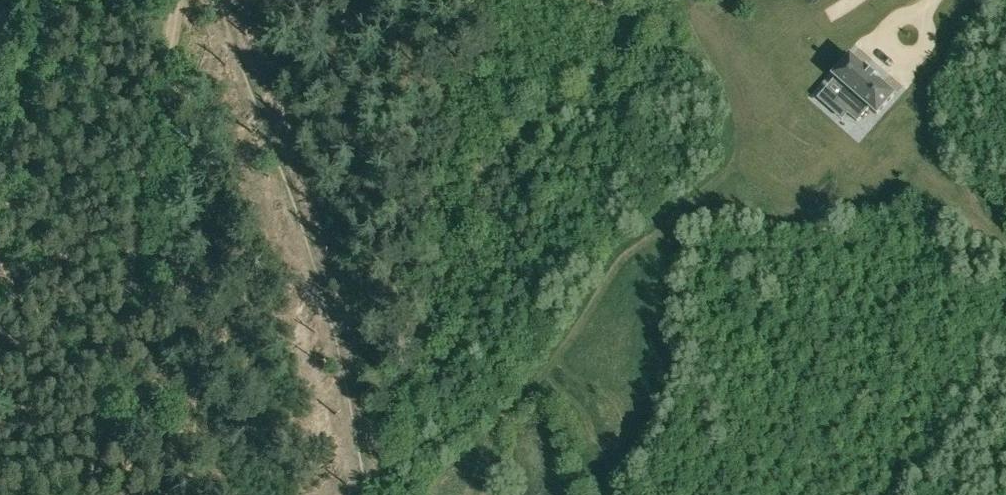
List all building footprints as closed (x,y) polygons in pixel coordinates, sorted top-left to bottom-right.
[(881,114),(897,96),(880,81),(881,80),(871,71),(870,72),(853,57),(837,75),(846,83),(832,99),(856,121),(870,105),(881,114)]
